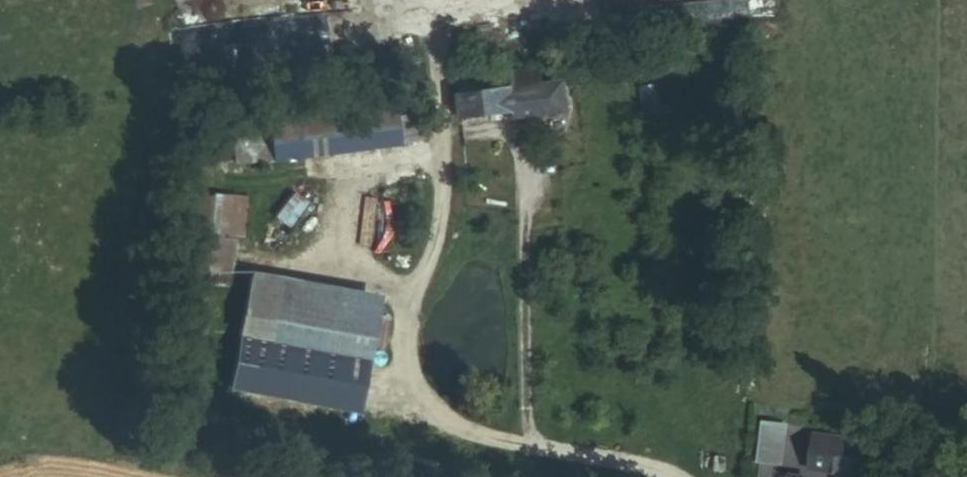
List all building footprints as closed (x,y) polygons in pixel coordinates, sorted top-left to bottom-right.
[(519,116),(574,109),(567,75),(457,94),(460,117),(518,110),(519,116)] [(641,84),(640,114),(667,114),(667,84),(641,84)] [(310,159),(400,144),(396,115),(329,125),(331,141),(308,146),(310,159)] [(308,146),(331,141),(329,125),(329,119),(290,121),(291,151),(308,146)] [(227,153),(291,151),(290,121),(226,124),(227,153)] [(396,176),(364,181),(368,207),(400,203),(396,176)] [(209,240),(221,241),(225,200),(207,198),(203,239),(209,240)] [(243,332),(373,357),(383,292),(252,269),(240,332),(243,332)] [(373,357),(243,332),(236,366),(368,390),(373,357)] [(773,470),(775,470),(777,465),(782,465),(788,422),(759,418),(755,461),(758,463),(756,476),(773,476),(773,470)] [(848,476),(864,468),(867,440),(839,439),(838,433),(811,431),(808,471),(848,476)]
